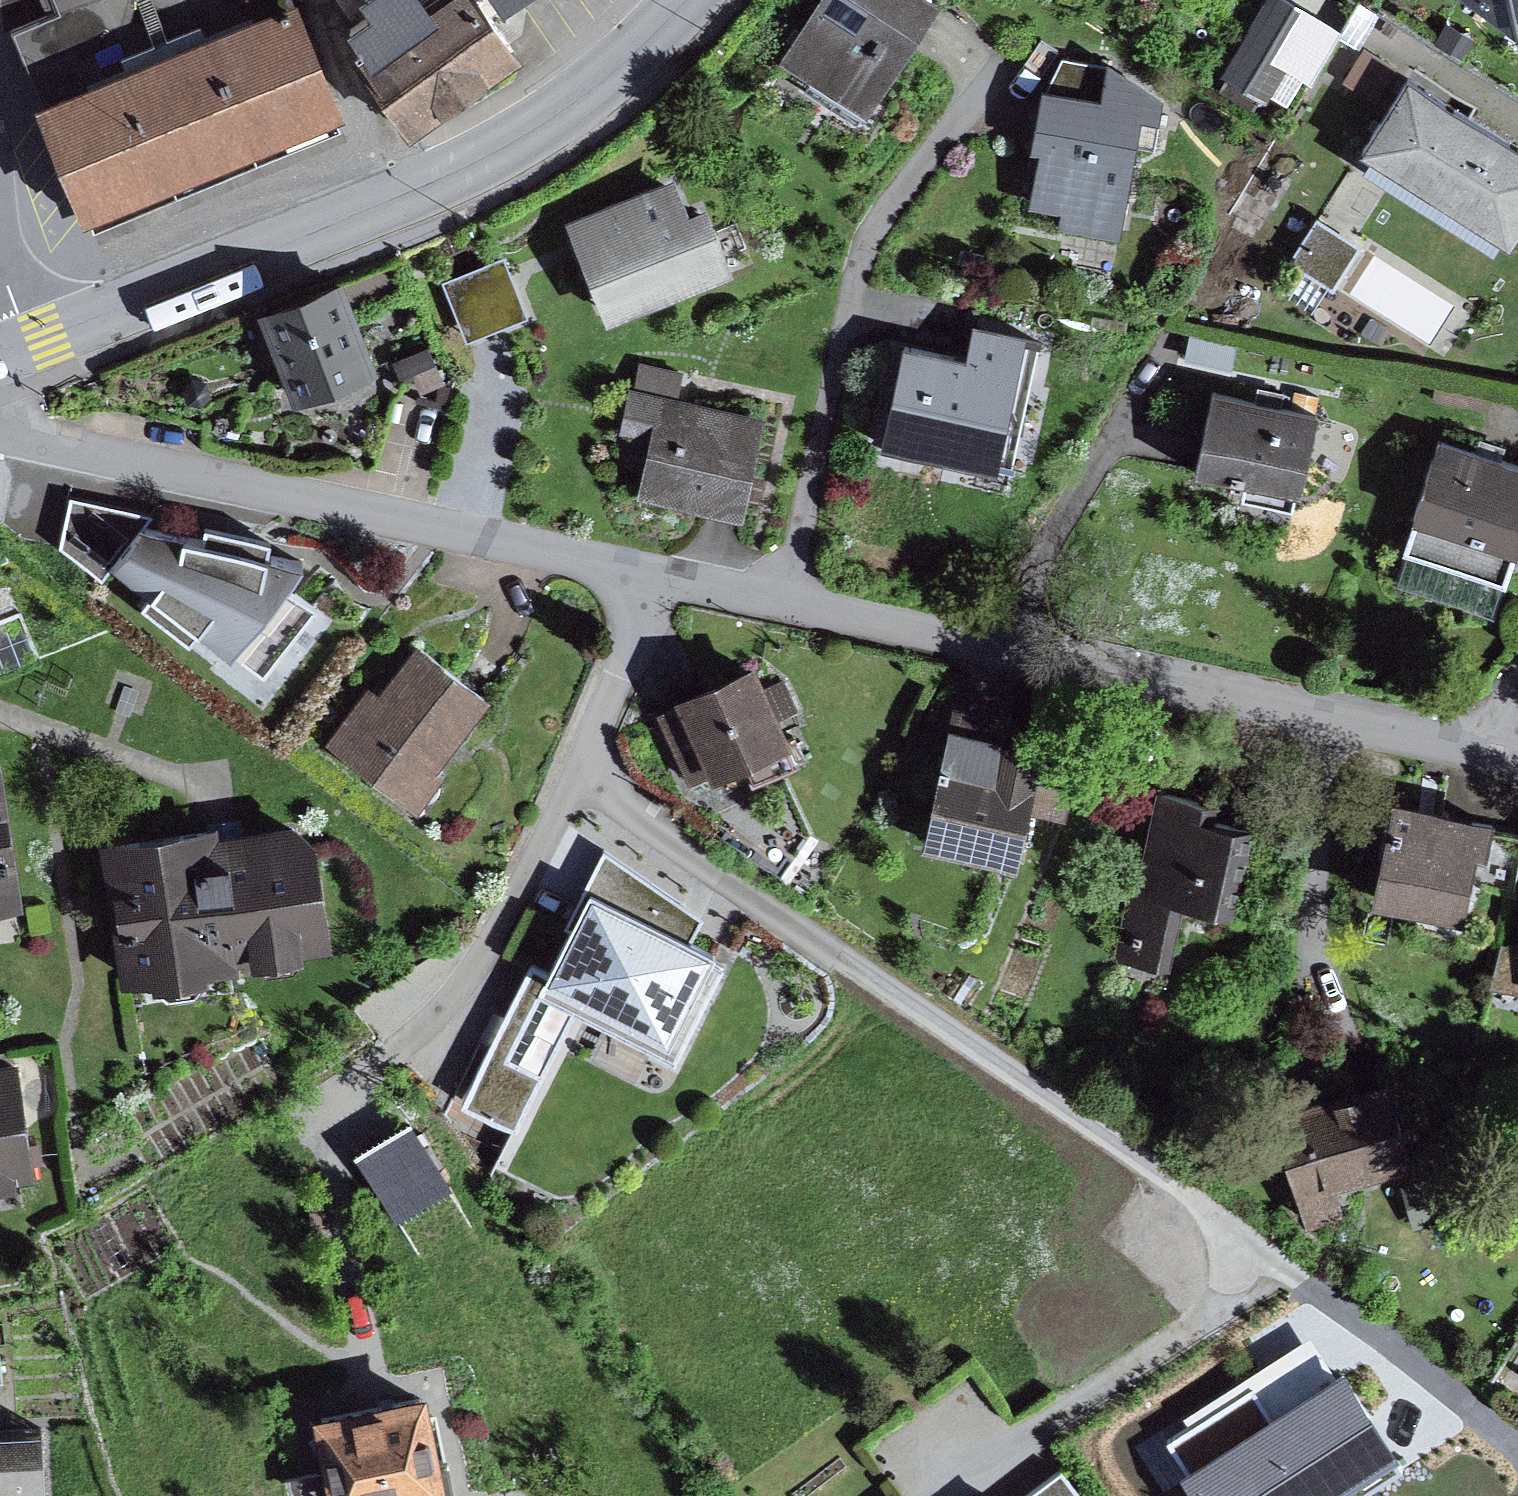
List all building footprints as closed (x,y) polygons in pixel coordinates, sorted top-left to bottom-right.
[(40,91),(263,0),(54,0),(57,7),(13,25),(40,91)] [(40,91),(85,208),(347,103),(306,0),(263,0),(40,91)] [(409,130),(533,56),(503,5),(499,0),(363,0),(366,5),(342,20),(409,130)] [(781,52),(868,109),(939,1),(937,0),(816,0),(781,52)] [(1298,0),(1264,0),(1222,71),(1269,99),(1321,14),(1298,0)] [(1517,21),(1517,0),(1486,0),(1517,21)] [(1446,20),(1434,38),(1462,56),(1474,38),(1446,20)] [(1365,45),(1343,79),(1388,106),(1409,72),(1365,45)] [(1045,86),(1040,85),(1030,142),(1040,144),(1029,205),(1063,211),(1059,231),(1114,240),(1137,113),(1156,117),(1160,93),(1105,61),(1104,68),(1099,96),(1045,86)] [(1062,61),(1045,86),(1099,96),(1104,68),(1062,61)] [(1409,72),(1388,106),(1362,146),(1511,241),(1517,231),(1517,141),(1409,72)] [(677,175),(568,220),(608,317),(735,264),(708,200),(690,207),(677,175)] [(1316,215),(1290,256),(1334,283),(1360,243),(1316,215)] [(505,250),(443,275),(467,335),(529,310),(505,250)] [(388,261),(344,279),(354,302),(397,283),(388,261)] [(343,275),(259,309),(294,395),(378,361),(354,302),(344,279),(343,275)] [(968,345),(908,331),(885,430),(995,455),(1025,327),(974,316),(968,345)] [(1189,332),(1184,356),(1233,366),(1238,342),(1189,332)] [(413,373),(420,390),(442,382),(428,346),(393,360),(400,378),(413,373)] [(684,371),(636,361),(622,428),(652,435),(640,492),(741,514),(763,413),(679,396),(684,371)] [(1318,411),(1212,388),(1194,469),(1300,492),(1318,411)] [(1440,436),(1403,549),(1505,582),(1517,541),(1517,462),(1440,436)] [(112,562),(144,522),(153,512),(69,493),(60,544),(103,577),(112,562)] [(197,624),(263,677),(315,610),(283,584),(304,559),(267,547),(268,535),(201,522),(200,533),(144,522),(112,562),(150,590),(140,600),(187,635),(197,624)] [(26,609),(0,553),(0,620),(26,609)] [(325,734),(416,803),(443,768),(434,761),(489,689),(417,635),(378,686),(368,678),(325,734)] [(656,717),(690,787),(742,763),(752,785),(803,760),(753,657),(672,695),(678,706),(656,717)] [(1046,717),(955,698),(926,831),(1019,851),(1030,800),(1067,808),(1076,769),(1037,760),(1046,717)] [(22,901),(3,758),(0,759),(0,905),(22,901)] [(1206,789),(1154,779),(1122,947),(1157,954),(1170,887),(1240,900),(1257,810),(1204,800),(1206,789)] [(1495,806),(1395,786),(1374,887),(1463,905),(1477,838),(1488,840),(1495,806)] [(215,823),(104,841),(108,863),(127,983),(153,979),(154,984),(209,975),(208,967),(235,963),(233,950),(252,947),(253,954),(303,946),(302,942),(333,937),(317,838),(293,820),(225,830),(217,832),(215,823)] [(705,914),(604,847),(548,969),(539,987),(575,1006),(675,1063),(723,966),(710,961),(714,949),(694,937),(705,914)] [(1502,937),(1490,980),(1517,985),(1517,937),(1502,937)] [(575,1006),(539,987),(548,969),(531,960),(487,1049),(540,1075),(575,1006)] [(540,1075),(487,1049),(461,1098),(515,1125),(540,1075)] [(0,1058),(0,1185),(16,1182),(15,1177),(38,1173),(19,1055),(0,1058)] [(1385,1064),(1272,1095),(1305,1218),(1346,1206),(1337,1173),(1410,1153),(1385,1064)] [(409,1110),(363,1142),(401,1198),(448,1167),(409,1110)] [(330,1495),(426,1495),(448,1492),(428,1390),(314,1413),(330,1495)] [(0,1430),(0,1495),(48,1495),(45,1428),(0,1430)] [(1061,1464),(1018,1495),(1084,1495),(1061,1464)]
